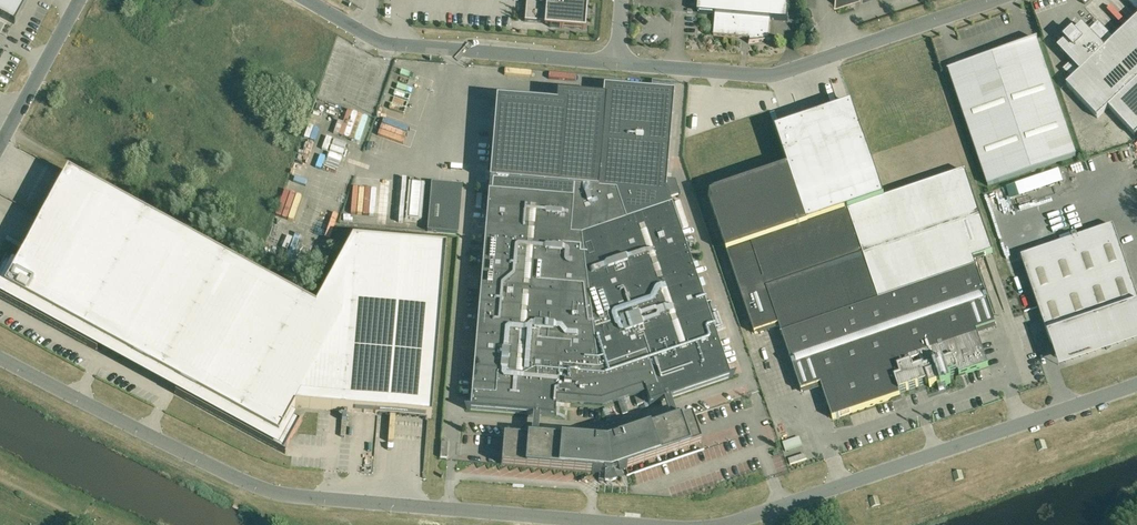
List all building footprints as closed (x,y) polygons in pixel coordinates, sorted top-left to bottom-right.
[(15,24),(16,22),(9,18),(19,0),(0,0),(0,16),(15,24)] [(550,27),(585,30),(588,0),(526,0),(525,21),(544,23),(545,23),(546,22),(550,22),(550,27)] [(771,39),(769,39),(771,19),(788,20),(790,0),(699,0),(698,13),(715,14),(714,35),(750,38),(750,42),(748,43),(771,39)] [(1112,42),(1097,26),(1090,33),(1082,25),(1075,33),(1073,31),(1064,39),(1066,41),(1058,48),(1073,63),(1066,71),(1074,79),(1067,85),(1099,117),(1110,107),(1136,135),(1136,134),(1136,19),(1112,42)] [(1038,40),(1020,45),(1021,48),(966,67),(965,64),(947,70),(948,71),(949,71),(988,186),(1076,156),(1037,41),(1038,40)] [(467,410),(540,416),(555,417),(556,399),(601,403),(643,389),(649,406),(733,377),(732,376),(729,377),(668,199),(680,195),(675,181),(666,180),(674,93),(603,87),(603,98),(557,94),(556,105),(496,100),(488,193),(470,409),(467,408),(467,410)] [(788,168),(708,196),(727,252),(755,334),(757,333),(779,325),(780,329),(801,389),(802,392),(803,391),(821,385),(822,389),(833,419),(892,399),(900,396),(899,393),(928,383),(930,387),(937,385),(939,391),(945,389),(944,386),(951,383),(949,376),(951,375),(958,372),(960,376),(989,366),(978,335),(977,332),(995,326),(997,325),(995,322),(977,268),(975,262),(974,259),(985,255),(986,255),(993,252),(965,171),(884,199),(865,142),(852,105),(850,106),(853,116),(790,138),(787,128),(779,131),(778,130),(776,131),(788,168)] [(67,174),(16,266),(6,261),(7,259),(6,259),(0,270),(0,298),(97,351),(97,350),(95,349),(101,339),(183,384),(177,394),(175,393),(285,454),(286,453),(284,452),(301,420),(300,422),(290,416),(295,407),(428,418),(432,418),(446,247),(352,240),(316,307),(311,304),(68,171),(67,174)] [(408,181),(405,219),(422,220),(425,182),(408,181)] [(444,212),(429,211),(427,231),(442,232),(444,212)] [(1051,344),(1052,343),(1058,341),(1063,356),(1094,346),(1095,348),(1103,345),(1107,350),(1110,347),(1108,344),(1109,343),(1110,342),(1110,340),(1136,331),(1136,320),(1135,315),(1136,314),(1136,295),(1113,226),(1112,226),(1115,236),(1085,246),(1082,236),(1058,244),(1062,254),(1026,267),(1022,257),(1021,257),(1051,344)] [(701,443),(692,415),(617,440),(606,444),(595,443),(505,435),(502,465),(593,472),(593,473),(611,474),(627,468),(701,443)] [(1045,439),(1036,442),(1038,450),(1047,447),(1045,439)] [(961,469),(952,472),(955,481),(964,478),(961,469)] [(878,495),(869,498),(871,507),(880,504),(878,495)]
